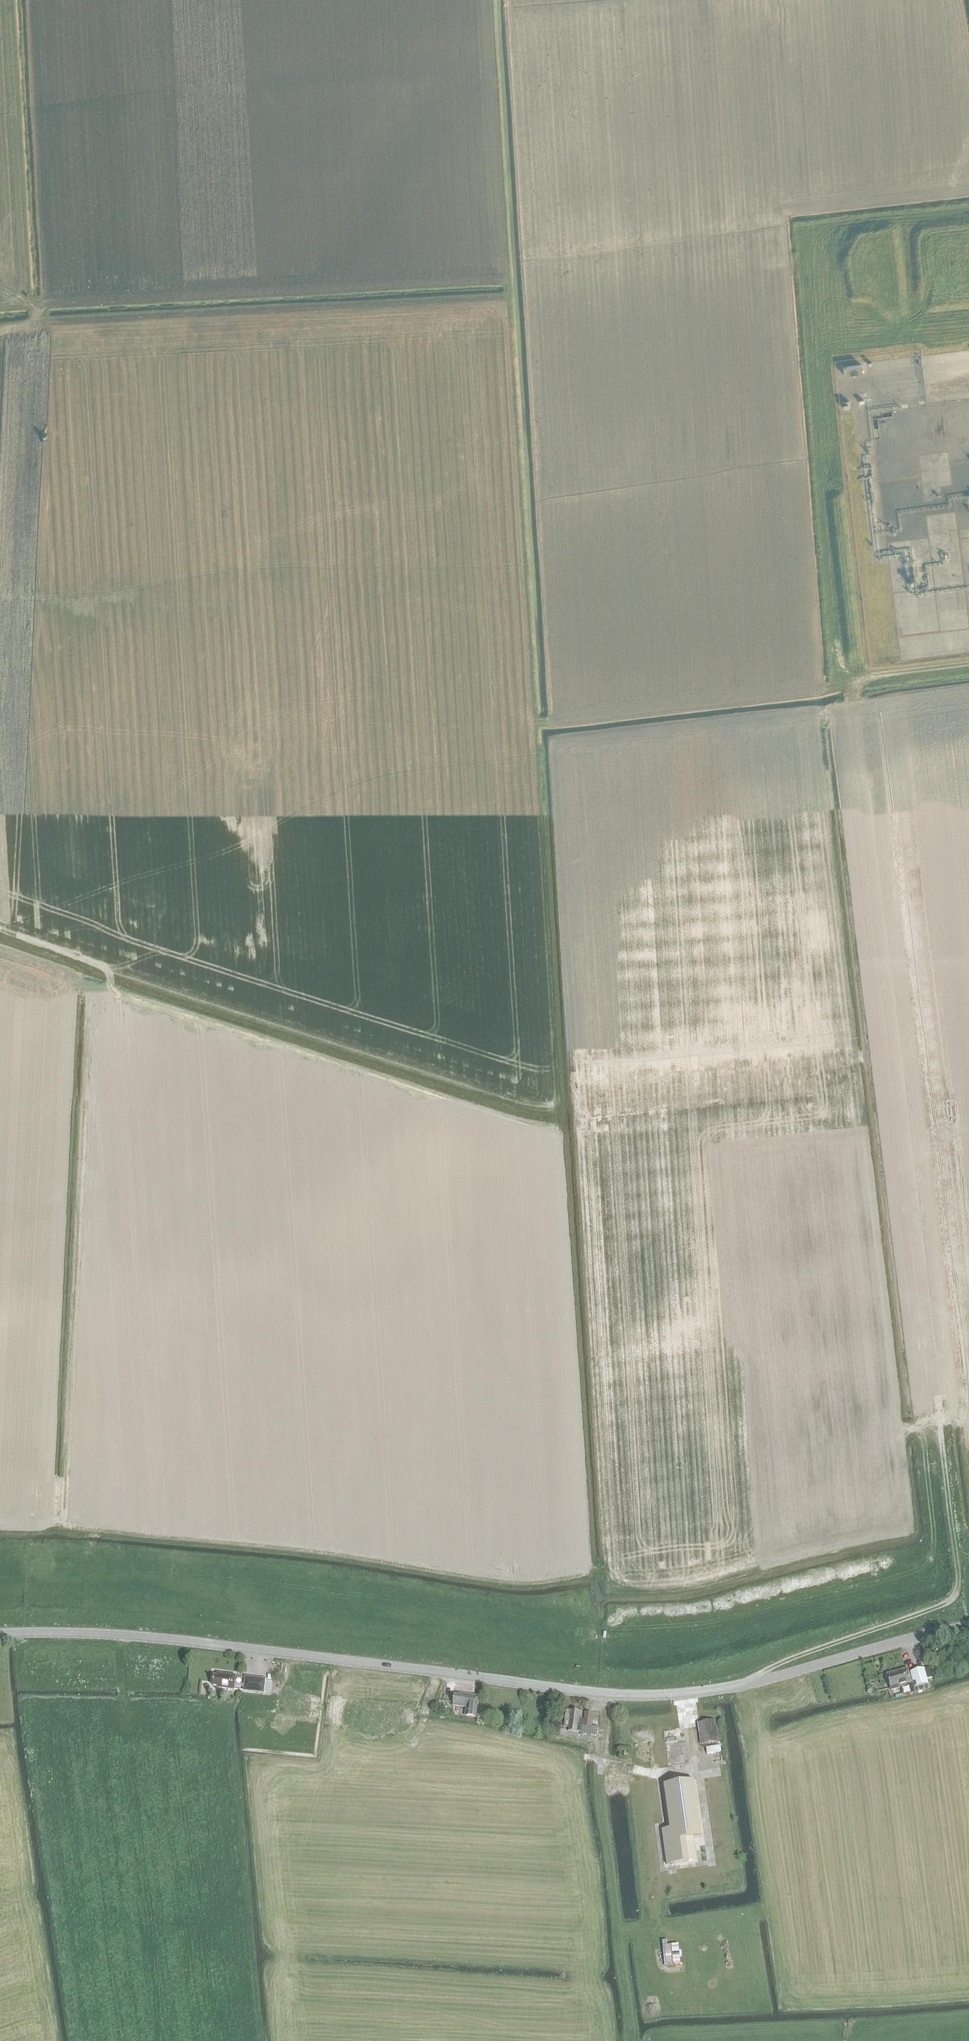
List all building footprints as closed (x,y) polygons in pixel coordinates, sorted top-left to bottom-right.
[(843,367),(844,375),(862,373),(861,364),(843,367)] [(925,1669),(910,1673),(914,1688),(927,1685),(928,1684),(927,1680),(932,1679),(929,1668),(925,1669)] [(890,1687),(891,1691),(899,1689),(899,1686),(911,1683),(907,1669),(890,1674),(891,1676),(887,1677),(890,1687)] [(218,1688),(234,1690),(236,1676),(218,1674),(218,1677),(214,1676),(213,1686),(218,1687),(218,1688)] [(265,1680),(245,1677),(244,1691),(264,1694),(265,1680)] [(469,1700),(470,1695),(458,1694),(458,1696),(454,1695),(453,1706),(467,1708),(465,1717),(475,1718),(478,1701),(469,1700)] [(577,1733),(577,1732),(580,1733),(580,1734),(597,1736),(598,1728),(591,1727),(593,1714),(585,1713),(584,1719),(582,1719),(583,1713),(566,1710),(564,1727),(568,1728),(568,1731),(577,1733)] [(698,1723),(701,1745),(718,1743),(715,1721),(698,1723)] [(658,1807),(663,1841),(685,1838),(682,1815),(698,1812),(690,1757),(659,1762),(666,1805),(658,1807)] [(683,1944),(666,1945),(668,1965),(684,1964),(683,1944)]
